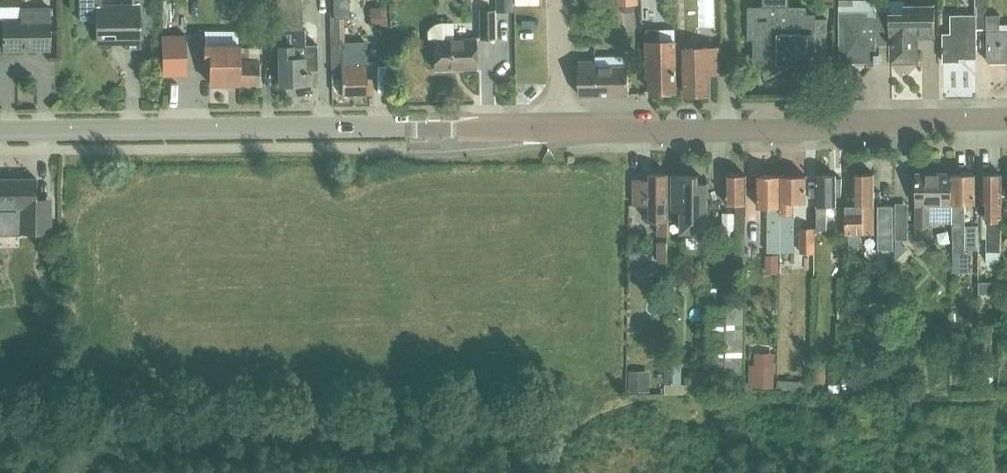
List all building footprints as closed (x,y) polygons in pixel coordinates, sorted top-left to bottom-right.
[(134,7),(98,7),(98,0),(76,0),(76,19),(94,18),(94,40),(124,39),(125,49),(140,49),(140,37),(151,37),(151,1),(151,0),(134,0),(134,1),(134,7)] [(299,0),(276,0),(278,83),(292,83),(292,86),(305,85),(305,74),(304,74),(303,70),(305,70),(305,68),(316,68),(316,45),(303,45),(303,29),(300,29),(299,0)] [(497,13),(512,13),(512,0),(496,0),(497,13)] [(703,0),(689,0),(689,15),(703,15),(703,0)] [(748,7),(748,41),(754,41),(754,64),(781,64),(816,64),(816,62),(816,54),(815,37),(828,37),(828,20),(815,20),(815,14),(808,14),(808,7),(789,7),(789,0),(763,0),(763,7),(748,7)] [(988,16),(988,0),(976,0),(976,15),(951,15),(951,34),(943,34),(944,62),(960,62),(960,58),(977,58),(977,28),(988,28),(988,16)] [(374,23),(373,3),(360,4),(360,23),(374,23)] [(906,12),(891,12),(892,44),(892,56),(892,61),(906,61),(919,61),(918,41),(916,41),(916,37),(936,37),(935,5),(906,5),(906,12)] [(388,27),(387,8),(374,9),(375,27),(388,27)] [(1,20),(0,20),(0,48),(2,48),(2,52),(51,51),(50,18),(49,10),(22,11),(22,19),(1,20)] [(892,44),(891,12),(891,10),(849,11),(840,11),(840,62),(881,62),(881,54),(877,54),(877,45),(892,44)] [(478,40),(492,39),(492,11),(478,11),(478,40)] [(341,94),(371,94),(371,78),(365,78),(364,41),(340,42),(339,16),(331,16),(333,78),(340,78),(341,94)] [(988,16),(988,28),(988,30),(988,61),(1006,61),(1006,32),(1001,32),(1001,24),(1001,16),(988,16)] [(473,38),(455,38),(455,23),(443,23),(439,23),(435,25),(432,28),(429,31),(428,36),(428,41),(431,41),(431,69),(473,69),(473,38)] [(647,43),(645,43),(646,78),(649,78),(650,93),(652,93),(660,93),(661,96),(672,96),(673,92),(675,92),(674,63),(674,51),(674,42),(660,42),(659,30),(646,30),(647,43)] [(186,52),(186,35),(173,35),(162,36),(163,76),(172,75),(187,75),(186,52)] [(240,75),(240,48),(240,45),(238,45),(227,45),(211,45),(211,46),(205,46),(205,60),(211,60),(211,84),(228,84),(238,84),(240,84),(240,75)] [(259,72),(259,60),(249,60),(249,49),(249,48),(240,48),(240,75),(240,84),(241,84),(248,84),(259,84),(259,76),(259,72)] [(709,74),(722,74),(721,48),(685,49),(686,69),(685,69),(686,96),(710,95),(709,74)] [(593,56),(593,61),(576,62),(577,97),(627,95),(626,55),(593,56)] [(648,179),(634,179),(634,204),(648,204),(648,221),(657,221),(658,221),(658,236),(668,236),(669,175),(648,175),(648,179)] [(673,175),(673,209),(682,209),(682,231),(707,231),(708,183),(699,183),(699,175),(673,175)] [(781,253),(782,175),(760,175),(760,207),(769,207),(769,253),(781,253)] [(806,175),(782,175),(781,253),(795,253),(795,202),(806,202),(806,175)] [(838,175),(817,175),(818,229),(818,230),(827,231),(827,229),(827,206),(838,206),(838,196),(842,197),(842,177),(838,177),(838,175)] [(855,175),(855,198),(846,198),(847,229),(849,229),(849,246),(861,246),(861,229),(874,229),(874,206),(874,175),(855,175)] [(953,223),(953,175),(918,175),(918,226),(927,226),(927,223),(953,223)] [(976,175),(953,175),(953,203),(953,223),(953,225),(953,235),(954,235),(954,251),(965,251),(965,235),(965,225),(965,203),(976,203),(976,175)] [(1002,260),(1002,252),(1003,225),(1003,175),(983,175),(983,203),(988,203),(988,226),(988,252),(988,260),(1002,260)] [(746,266),(747,224),(748,206),(748,176),(728,176),(728,204),(737,205),(735,266),(746,266)] [(3,206),(3,216),(7,220),(27,220),(27,234),(58,234),(57,204),(43,204),(43,179),(0,179),(0,206),(3,206)] [(909,200),(896,200),(895,236),(895,258),(908,246),(899,236),(909,237),(909,200)] [(879,249),(894,250),(895,206),(880,206),(879,249)] [(734,209),(715,210),(716,229),(735,228),(734,209)] [(802,253),(815,253),(815,228),(802,229),(802,253)] [(668,242),(658,242),(657,263),(668,263),(668,242)] [(641,268),(640,247),(620,248),(620,269),(641,268)] [(778,257),(766,257),(766,273),(778,273),(778,257)] [(974,282),(986,280),(983,266),(972,268),(974,282)] [(1002,280),(992,280),(991,292),(1002,292),(1002,280)] [(743,371),(744,306),(712,306),(710,370),(743,371)] [(875,334),(875,342),(892,342),(892,334),(875,334)] [(752,368),(751,387),(757,387),(773,387),(774,356),(757,356),(757,368),(752,368)] [(629,393),(649,393),(649,371),(629,372),(629,393)] [(686,384),(686,394),(703,395),(703,377),(686,376),(686,384)] [(779,380),(778,391),(812,392),(813,381),(779,380)] [(665,383),(665,394),(686,394),(686,384),(665,383)]
